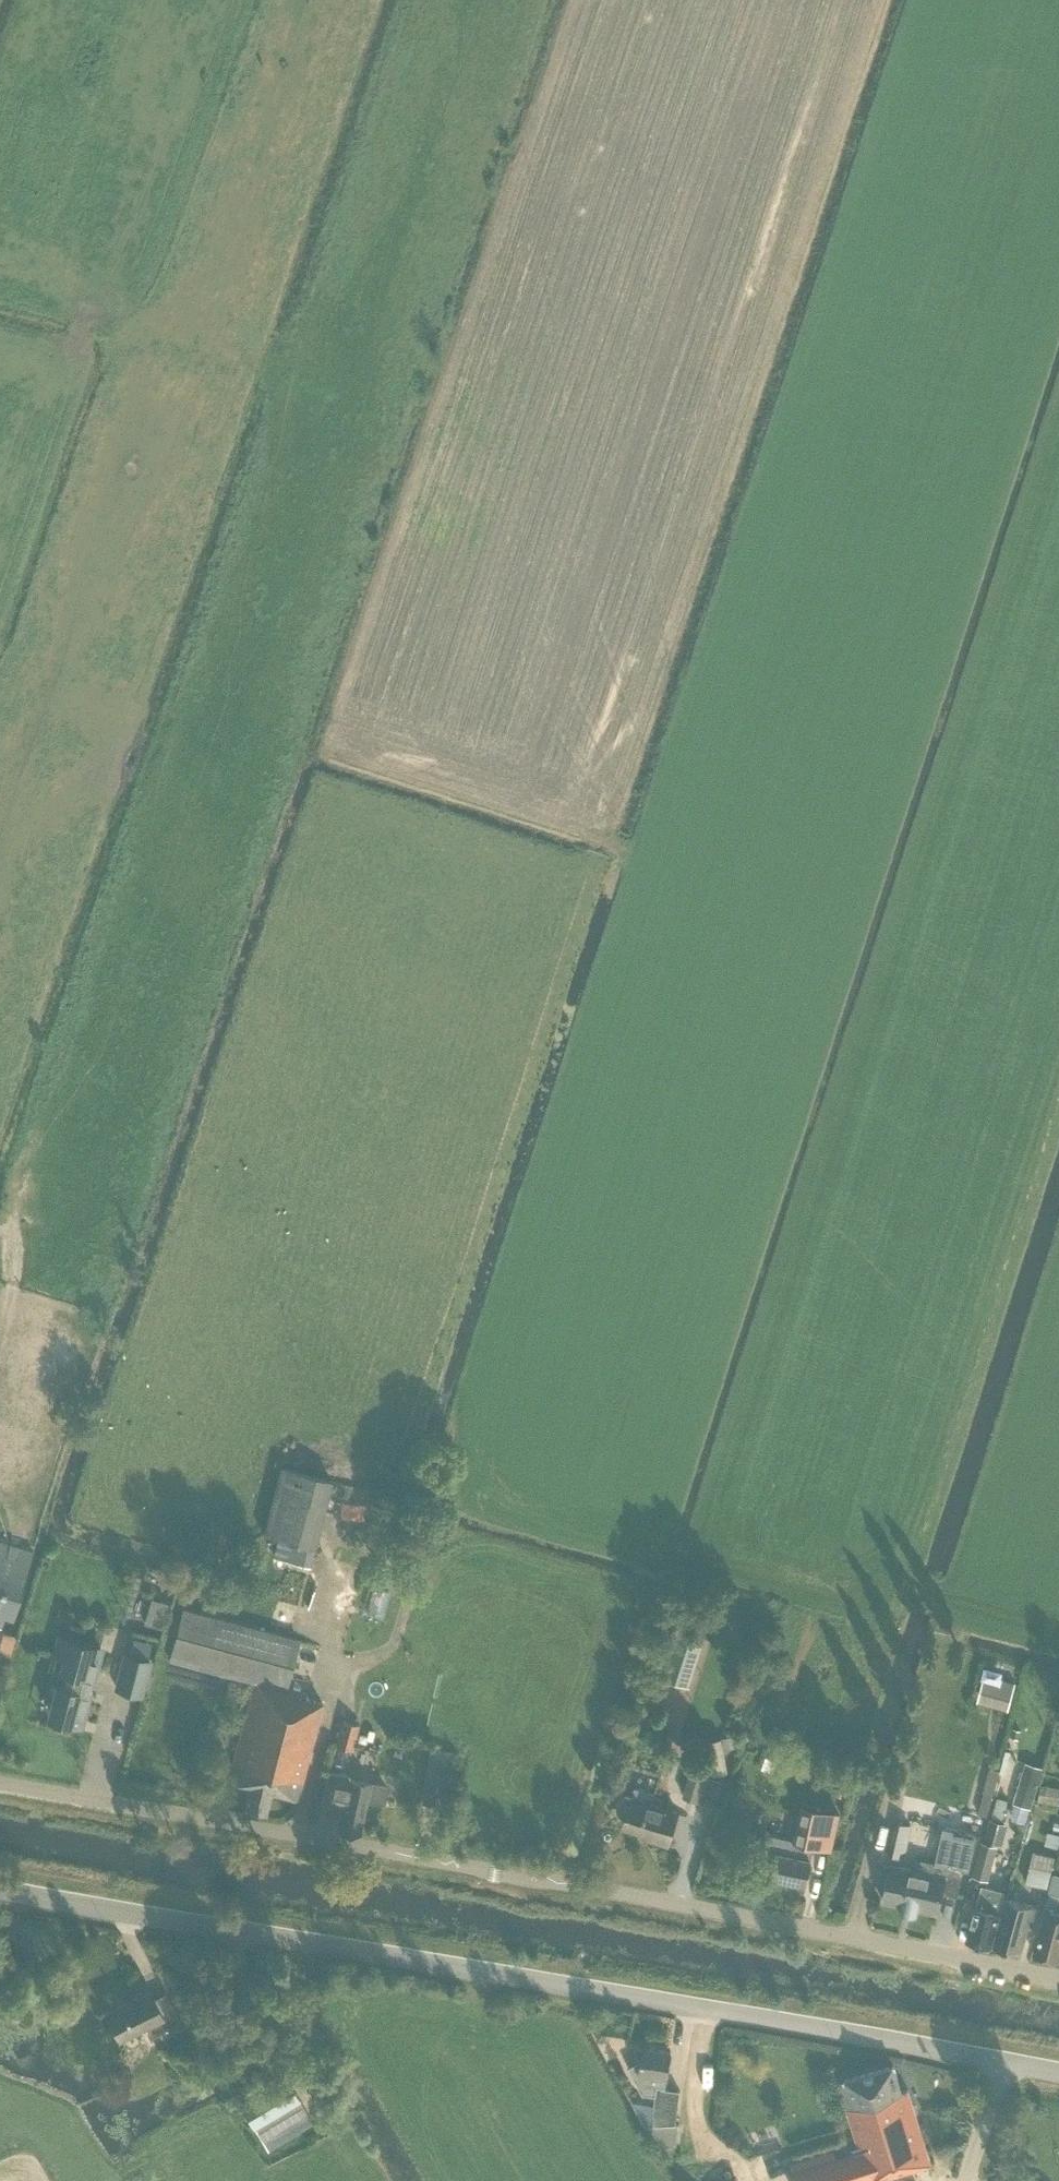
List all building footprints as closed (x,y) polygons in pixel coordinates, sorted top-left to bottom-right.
[(281,1467),(264,1533),(315,1547),(332,1480),(281,1467)] [(33,1551),(0,1541),(0,1626),(1,1627),(4,1616),(13,1619),(33,1551)] [(307,1693),(290,1689),(286,1688),(299,1640),(183,1609),(170,1658),(255,1681),(228,1780),(249,1785),(244,1806),(266,1811),(271,1790),(298,1797),(323,1702),(306,1698),(307,1693)] [(691,1686),(705,1642),(676,1633),(662,1676),(691,1686)] [(67,1638),(63,1654),(55,1652),(51,1670),(64,1673),(52,1717),(81,1725),(90,1691),(87,1690),(89,1680),(92,1681),(101,1647),(67,1638)] [(150,1660),(126,1653),(117,1687),(141,1694),(150,1660)] [(1002,1679),(995,1706),(1008,1709),(1015,1683),(1002,1679)] [(353,1749),(360,1724),(343,1719),(336,1745),(353,1749)] [(732,1737),(723,1738),(724,1748),(734,1747),(732,1737)] [(693,1761),(683,1796),(699,1801),(710,1766),(693,1761)] [(1031,1808),(1044,1767),(1026,1762),(1014,1802),(1031,1808)] [(386,1784),(350,1776),(350,1774),(330,1770),(324,1799),(343,1804),(338,1827),(360,1832),(367,1799),(382,1802),(385,1800),(388,1787),(386,1784)] [(1042,1784),(1039,1800),(1058,1803),(1058,1787),(1042,1784)] [(679,1811),(652,1803),(655,1793),(635,1786),(632,1795),(626,1793),(619,1798),(616,1808),(619,1814),(627,1816),(624,1824),(651,1833),(649,1837),(669,1843),(679,1811)] [(765,1852),(777,1855),(773,1876),(806,1883),(815,1843),(834,1847),(841,1813),(805,1805),(797,1839),(769,1833),(765,1852)] [(917,1848),(921,1811),(907,1810),(903,1847),(917,1848)] [(895,1865),(887,1900),(937,1912),(942,1891),(957,1894),(964,1867),(970,1869),(978,1835),(944,1827),(936,1861),(936,1863),(917,1859),(915,1869),(895,1865)] [(989,1880),(998,1845),(982,1840),(973,1875),(989,1880)] [(1057,1857),(1035,1851),(1027,1883),(1049,1888),(1057,1857)] [(1006,1892),(994,1889),(982,1886),(977,1906),(976,1906),(968,1937),(991,1944),(1006,1892)] [(1051,1891),(1035,1953),(1058,1959),(1058,1894),(1051,1891)] [(1039,1906),(1006,1897),(993,1945),(1021,1952),(1022,1952),(1029,1927),(1033,1928),(1039,1906)] [(153,2035),(181,2021),(166,1992),(153,1998),(150,1990),(107,2012),(120,2039),(148,2025),(153,2035)] [(637,2061),(629,2066),(643,2093),(656,2095),(655,2107),(655,2123),(650,2123),(650,2124),(663,2144),(677,2143),(679,2123),(676,2123),(681,2090),(666,2087),(672,2051),(644,2046),(642,2059),(638,2058),(637,2061)] [(913,2170),(932,2164),(908,2089),(902,2090),(894,2064),(840,2081),(861,2150),(790,2172),(793,2180),(916,2180),(913,2170)] [(834,2069),(821,2073),(823,2082),(836,2078),(834,2069)] [(242,2104),(255,2126),(265,2143),(309,2115),(286,2077),(242,2104)]
